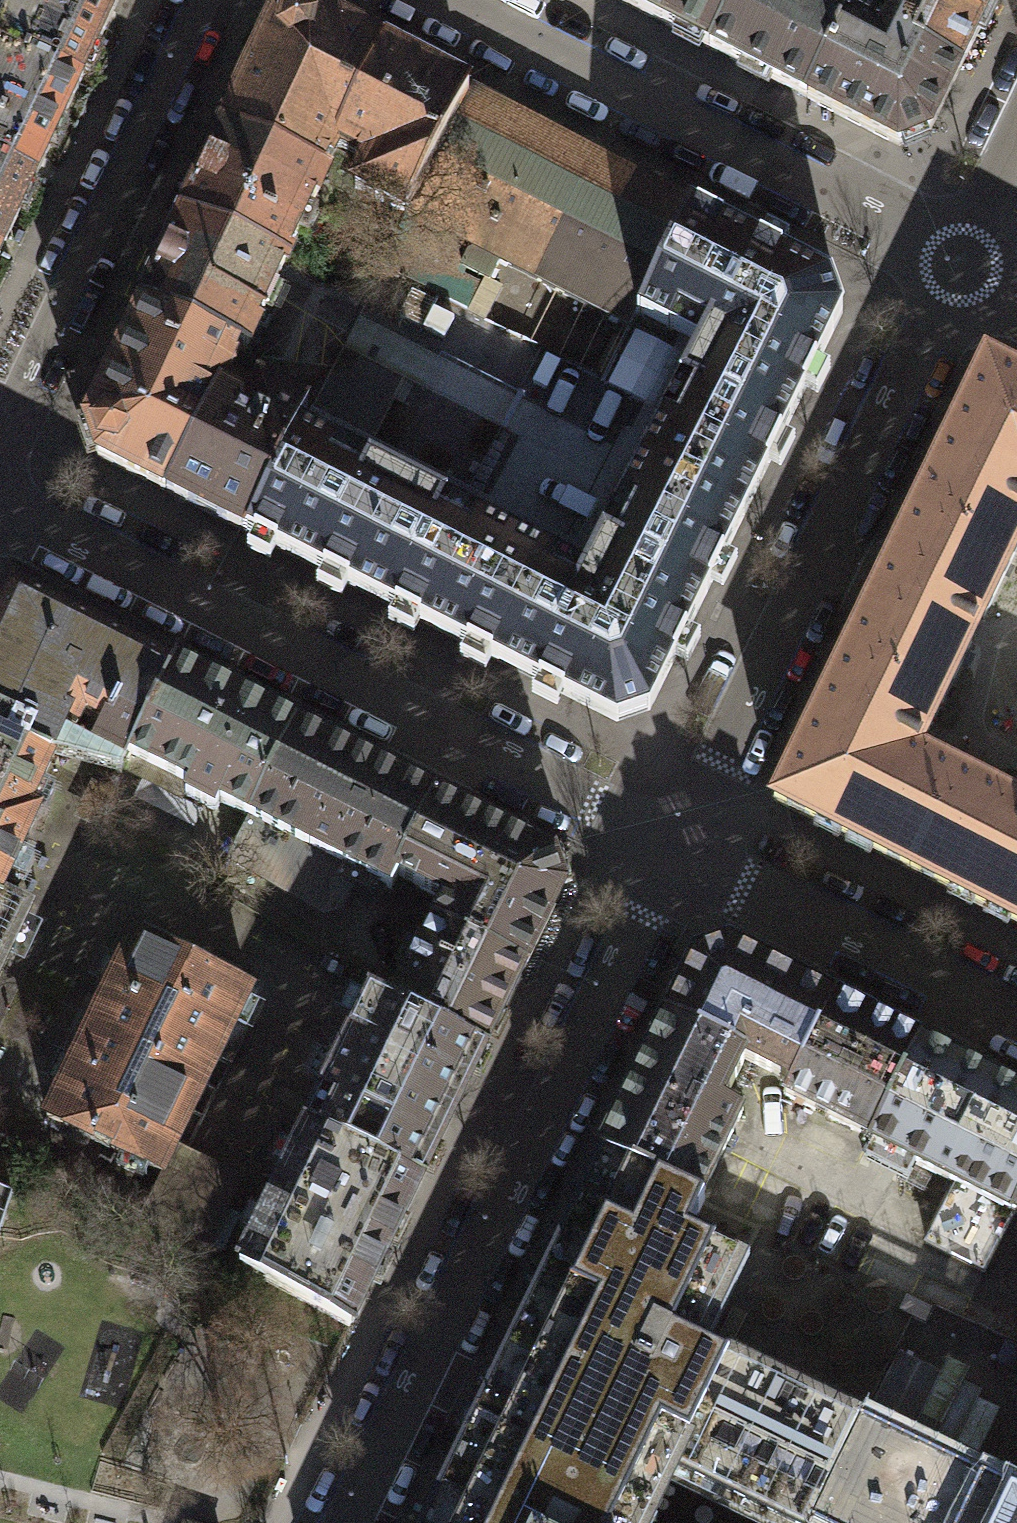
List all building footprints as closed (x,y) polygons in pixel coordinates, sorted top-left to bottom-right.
[(7,215),(53,115),(90,32),(105,0),(0,0),(0,230),(7,215)] [(879,32),(814,0),(612,0),(693,40),(771,79),(911,147),(945,77),(983,0),(895,0),(879,32)] [(323,173),(337,147),(334,146),(382,49),(337,26),(307,10),(273,22),(223,130),(323,173)] [(334,146),(337,147),(367,162),(354,188),(405,216),(406,213),(468,93),(417,67),(382,49),(334,146)] [(640,310),(690,207),(573,147),(468,93),(406,213),(475,249),(467,254),(460,267),(489,282),(500,261),(629,328),(638,309),(640,310)] [(181,218),(286,263),(327,175),(323,173),(223,130),(201,176),(181,218)] [(516,536),(462,642),(527,675),(616,721),(649,709),(697,610),(791,416),(842,310),(831,280),(748,237),(690,207),(640,310),(637,316),(698,346),(584,570),(516,536)] [(141,305),(245,350),(286,263),(181,218),(157,270),(141,305)] [(221,383),(224,384),(239,352),(243,354),(245,350),(141,305),(85,423),(96,456),(165,491),(221,383)] [(986,360),(913,509),(875,589),(843,655),(772,800),(880,855),(909,870),(983,908),(1016,925),(1016,800),(960,771),(920,751),(910,746),(916,732),(919,729),(923,729),(927,729),(930,731),(943,703),(1013,558),(1016,551),(1016,376),(986,360)] [(297,424),(299,426),(308,412),(259,386),(253,398),(224,384),(221,383),(165,491),(207,512),(243,531),(297,424)] [(497,526),(299,426),(297,424),(243,531),(444,633),(462,642),(516,536),(497,526)] [(177,665),(125,639),(12,581),(0,608),(0,716),(17,724),(10,740),(52,760),(67,725),(76,729),(84,713),(106,724),(97,744),(128,760),(130,756),(177,665)] [(250,817),(297,726),(267,711),(177,665),(130,756),(190,787),(185,796),(216,811),(221,802),(250,817)] [(36,816),(27,812),(52,760),(10,740),(17,724),(0,716),(0,893),(36,816)] [(395,875),(435,797),(417,787),(394,775),(297,726),(250,817),(231,857),(325,913),(341,907),(358,872),(373,880),(389,888),(395,875)] [(433,924),(525,969),(562,890),(551,855),(500,830),(435,797),(395,875),(445,900),(433,924)] [(417,946),(390,1000),(389,1003),(485,1049),(499,1022),(525,969),(433,924),(422,948),(417,946)] [(249,992),(134,937),(46,1117),(162,1172),(174,1147),(249,992)] [(792,1083),(834,1001),(801,983),(729,946),(696,957),(667,1017),(745,1054),(744,1057),(744,1059),(790,1082),(792,1083)] [(343,1053),(308,1125),(421,1180),(456,1108),(478,1065),(485,1049),(389,1003),(390,1000),(373,991),(363,1011),(351,1037),(337,1030),(328,1046),(343,1053)] [(783,1095),(869,1138),(871,1139),(920,1044),(864,1016),(834,1001),(792,1083),(790,1082),(783,1095)] [(724,1101),(744,1059),(744,1057),(745,1054),(667,1017),(645,1063),(602,1151),(700,1198),(743,1111),(724,1101)] [(1016,1213),(1013,1212),(1016,1204),(1016,1093),(956,1062),(940,1054),(920,1044),(871,1139),(869,1138),(867,1141),(889,1151),(954,1184),(1015,1215),(1016,1213)] [(351,1323),(421,1180),(308,1125),(241,1263),(351,1323)] [(242,1179),(174,1147),(162,1172),(141,1216),(209,1248),(242,1179)] [(859,1420),(701,1343),(743,1257),(690,1231),(705,1201),(700,1198),(602,1151),(551,1256),(442,1481),(422,1522),(810,1522),(859,1420)] [(1015,1215),(954,1184),(923,1239),(985,1271),(1015,1215)] [(810,1522),(1016,1522),(1016,1497),(859,1420),(810,1522)]
